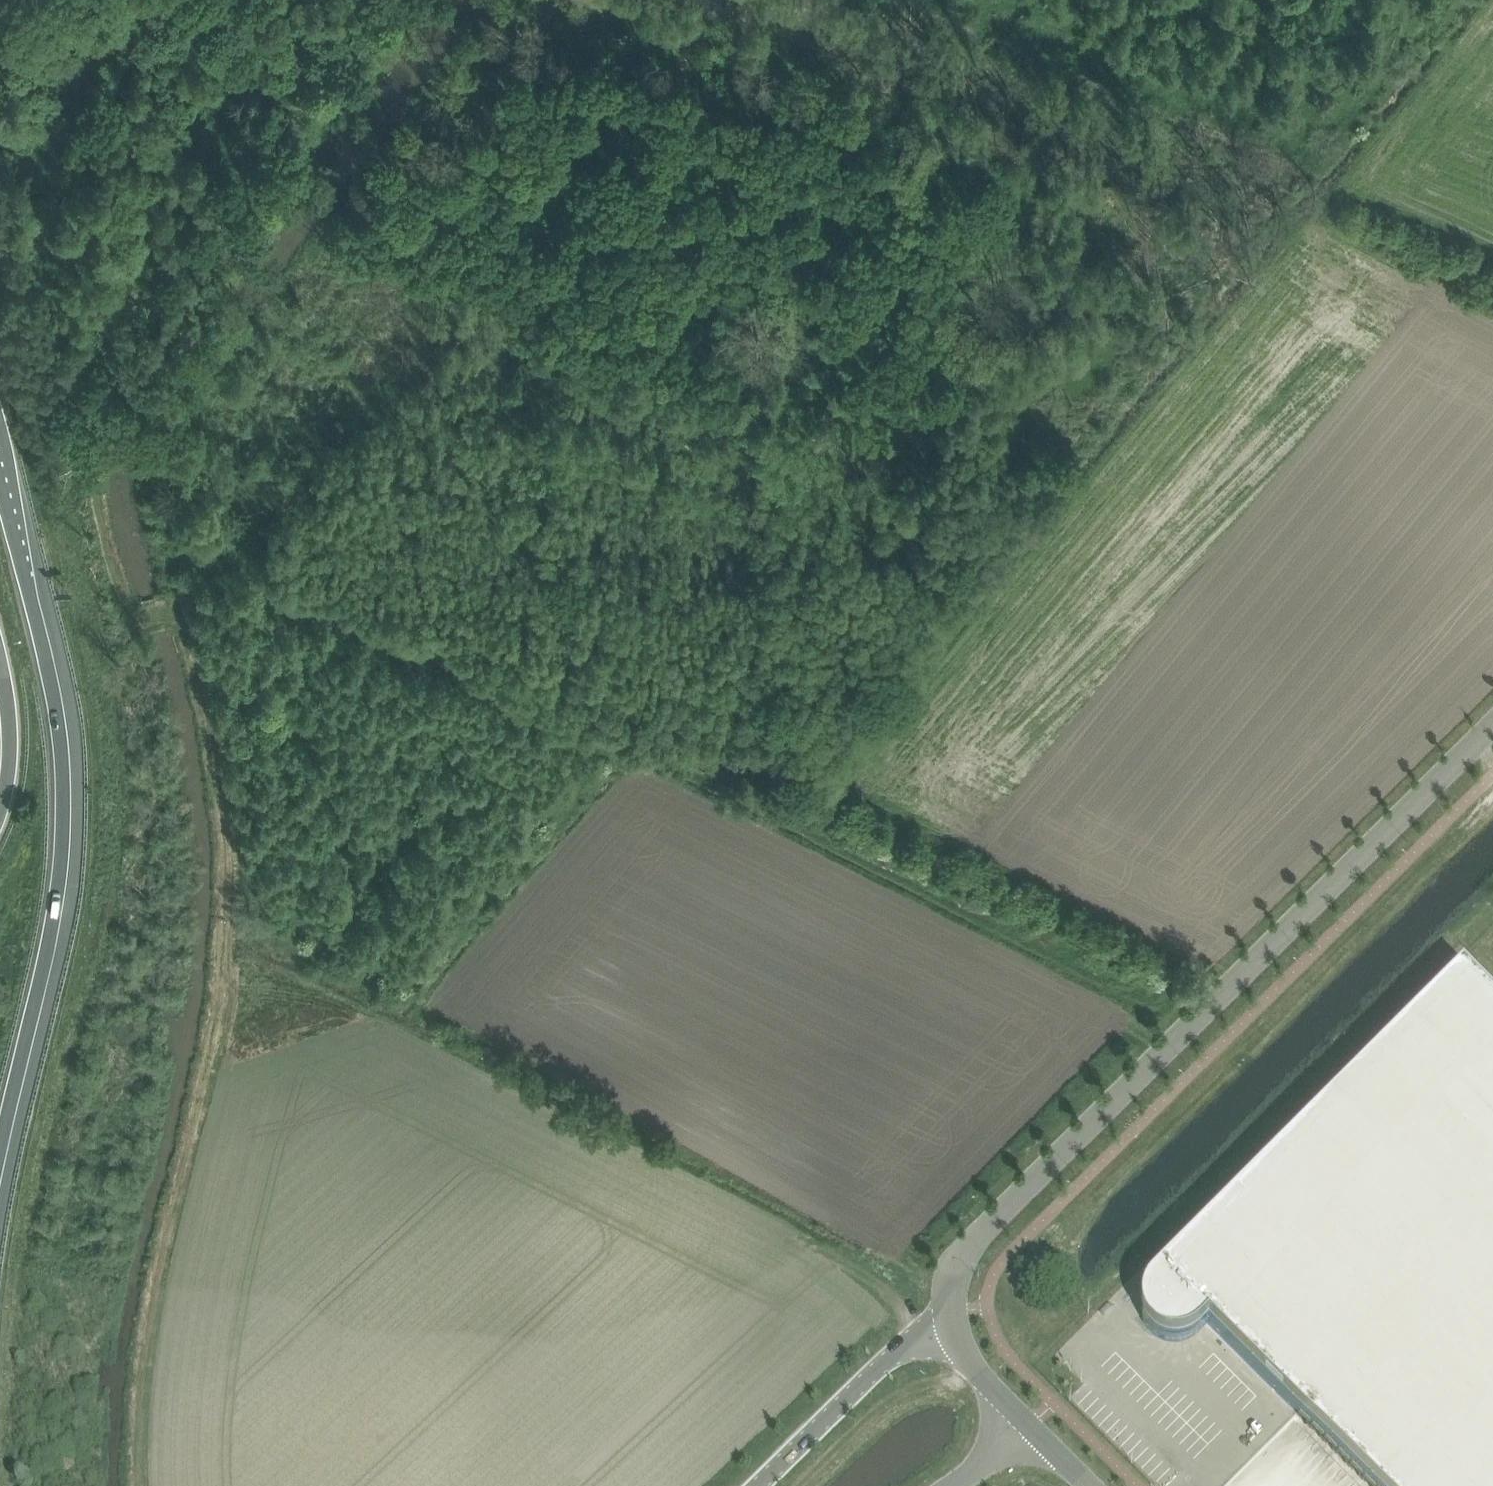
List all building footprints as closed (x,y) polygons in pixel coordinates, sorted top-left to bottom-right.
[(1159,1276),(1151,1282),(1145,1292),(1141,1302),(1142,1313),(1145,1323),(1151,1332),(1160,1339),(1171,1343),(1182,1343),(1192,1339),(1202,1333),(1208,1324),(1370,1485),(1492,1485),(1492,1004),(1462,973),(1159,1276)]
